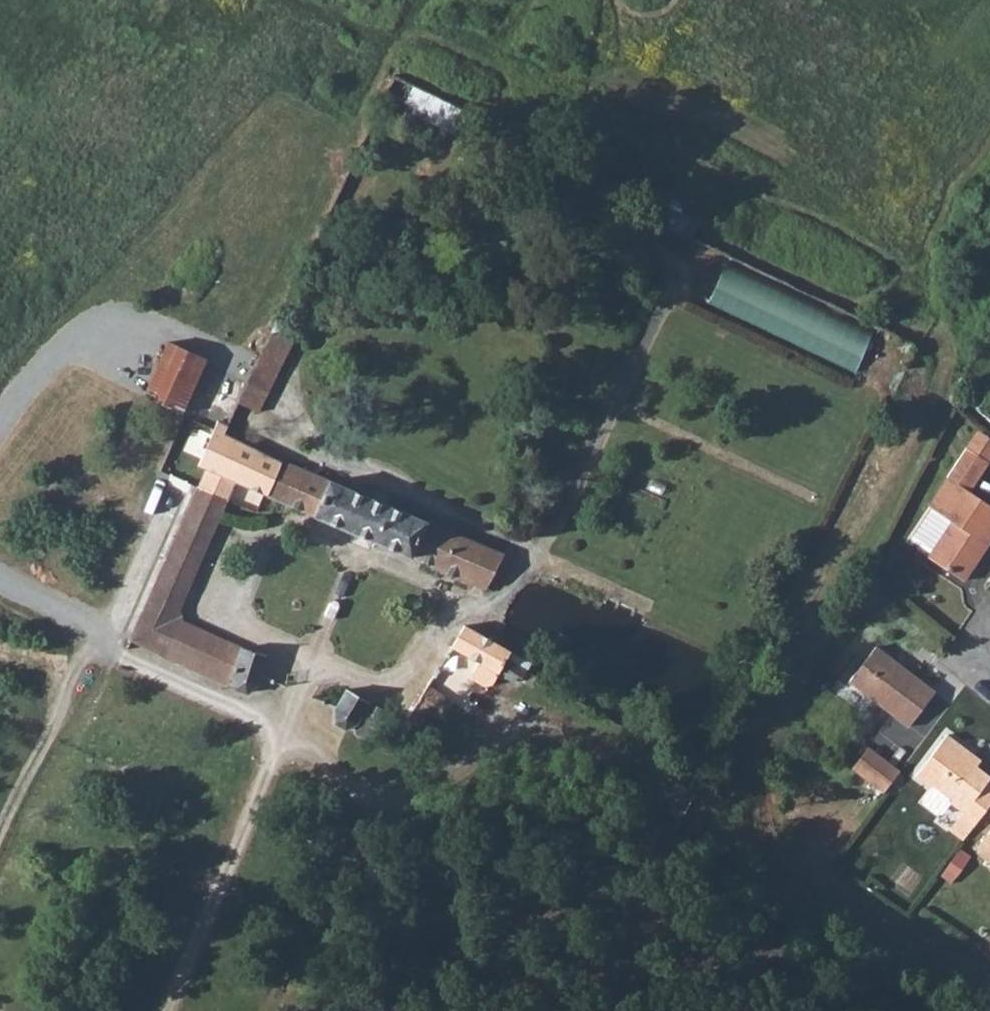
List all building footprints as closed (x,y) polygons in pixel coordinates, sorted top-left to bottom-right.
[(423,89),(414,112),(463,133),(473,110),(423,89)] [(652,219),(660,223),(667,208),(659,204),(652,219)] [(685,234),(694,239),(700,224),(691,220),(685,234)] [(868,332),(722,266),(704,305),(850,372),(868,332)] [(262,411),(295,339),(273,329),(240,401),(262,411)] [(142,395),(182,413),(205,359),(166,340),(142,395)] [(232,415),(251,375),(232,366),(213,408),(232,415)] [(172,661),(191,624),(180,620),(177,607),(234,482),(258,492),(274,456),(223,434),(225,428),(215,423),(194,468),(201,472),(127,641),(172,661)] [(258,492),(484,589),(501,553),(274,456),(258,492)] [(963,577),(989,537),(989,502),(949,475),(929,503),(952,518),(928,554),(963,577)] [(172,661),(225,684),(230,676),(233,688),(246,693),(256,685),(260,675),(268,658),(191,624),(172,661)] [(449,648),(479,664),(472,668),(471,673),(475,678),(483,684),(490,683),(494,676),(506,676),(515,682),(519,678),(521,679),(526,672),(503,658),(507,650),(463,624),(449,648)] [(848,677),(909,723),(935,689),(875,642),(848,677)] [(332,707),(332,723),(349,730),(356,726),(356,733),(393,749),(408,722),(421,725),(428,712),(437,717),(445,699),(425,688),(406,717),(342,688),(332,707)] [(974,755),(945,734),(915,775),(929,785),(936,784),(949,795),(951,801),(962,810),(956,817),(970,827),(989,802),(989,783),(986,781),(989,776),(976,766),(970,761),(974,755)] [(864,777),(880,756),(868,746),(851,768),(864,777)] [(970,761),(976,766),(981,760),(974,755),(970,761)] [(864,777),(884,792),(900,771),(880,756),(864,777)] [(987,830),(975,847),(975,852),(989,864),(989,827),(987,830)]
